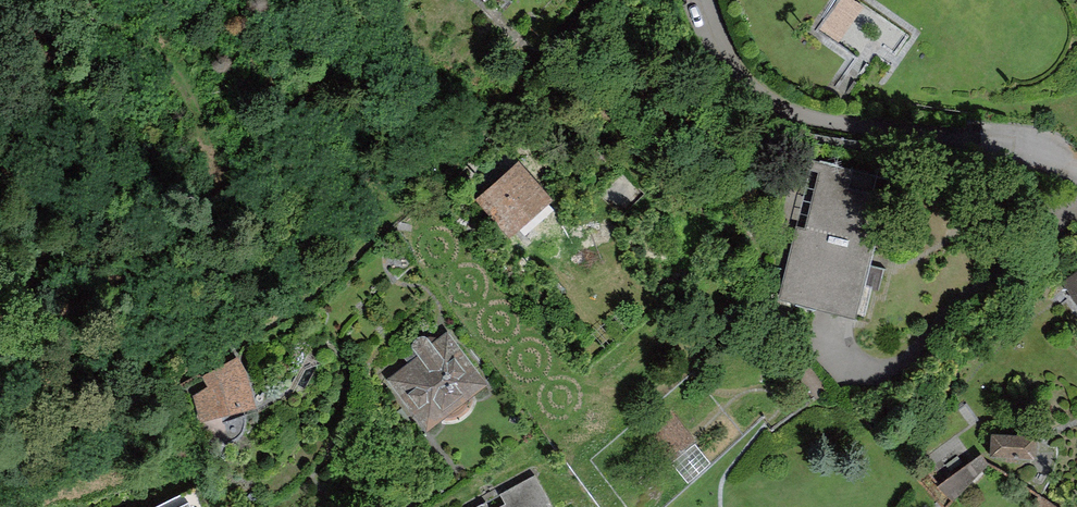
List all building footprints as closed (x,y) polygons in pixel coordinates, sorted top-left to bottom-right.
[(517,161),(475,200),(510,239),(553,201),(517,161)] [(891,176),(823,161),(791,300),(859,315),(891,176)] [(408,362),(386,379),(427,431),(439,421),(475,394),(488,384),(448,332),(433,343),(429,338),(426,336),(422,336),(418,337),(414,340),(412,344),(412,347),(414,349),(404,357),(408,362)] [(193,396),(201,423),(256,409),(247,376),(237,357),(203,377),(208,387),(193,396)] [(476,399),(475,394),(439,421),(441,424),(444,425),(446,425),(449,425),(450,424),(455,424),(460,422),(463,420),(466,418),(469,416),(472,413),(474,409),(475,406),(476,402),(476,399)] [(1036,436),(991,435),(990,457),(1035,459),(1036,436)] [(474,506),(552,506),(534,475),(474,506)] [(196,488),(156,506),(205,506),(196,488)]
